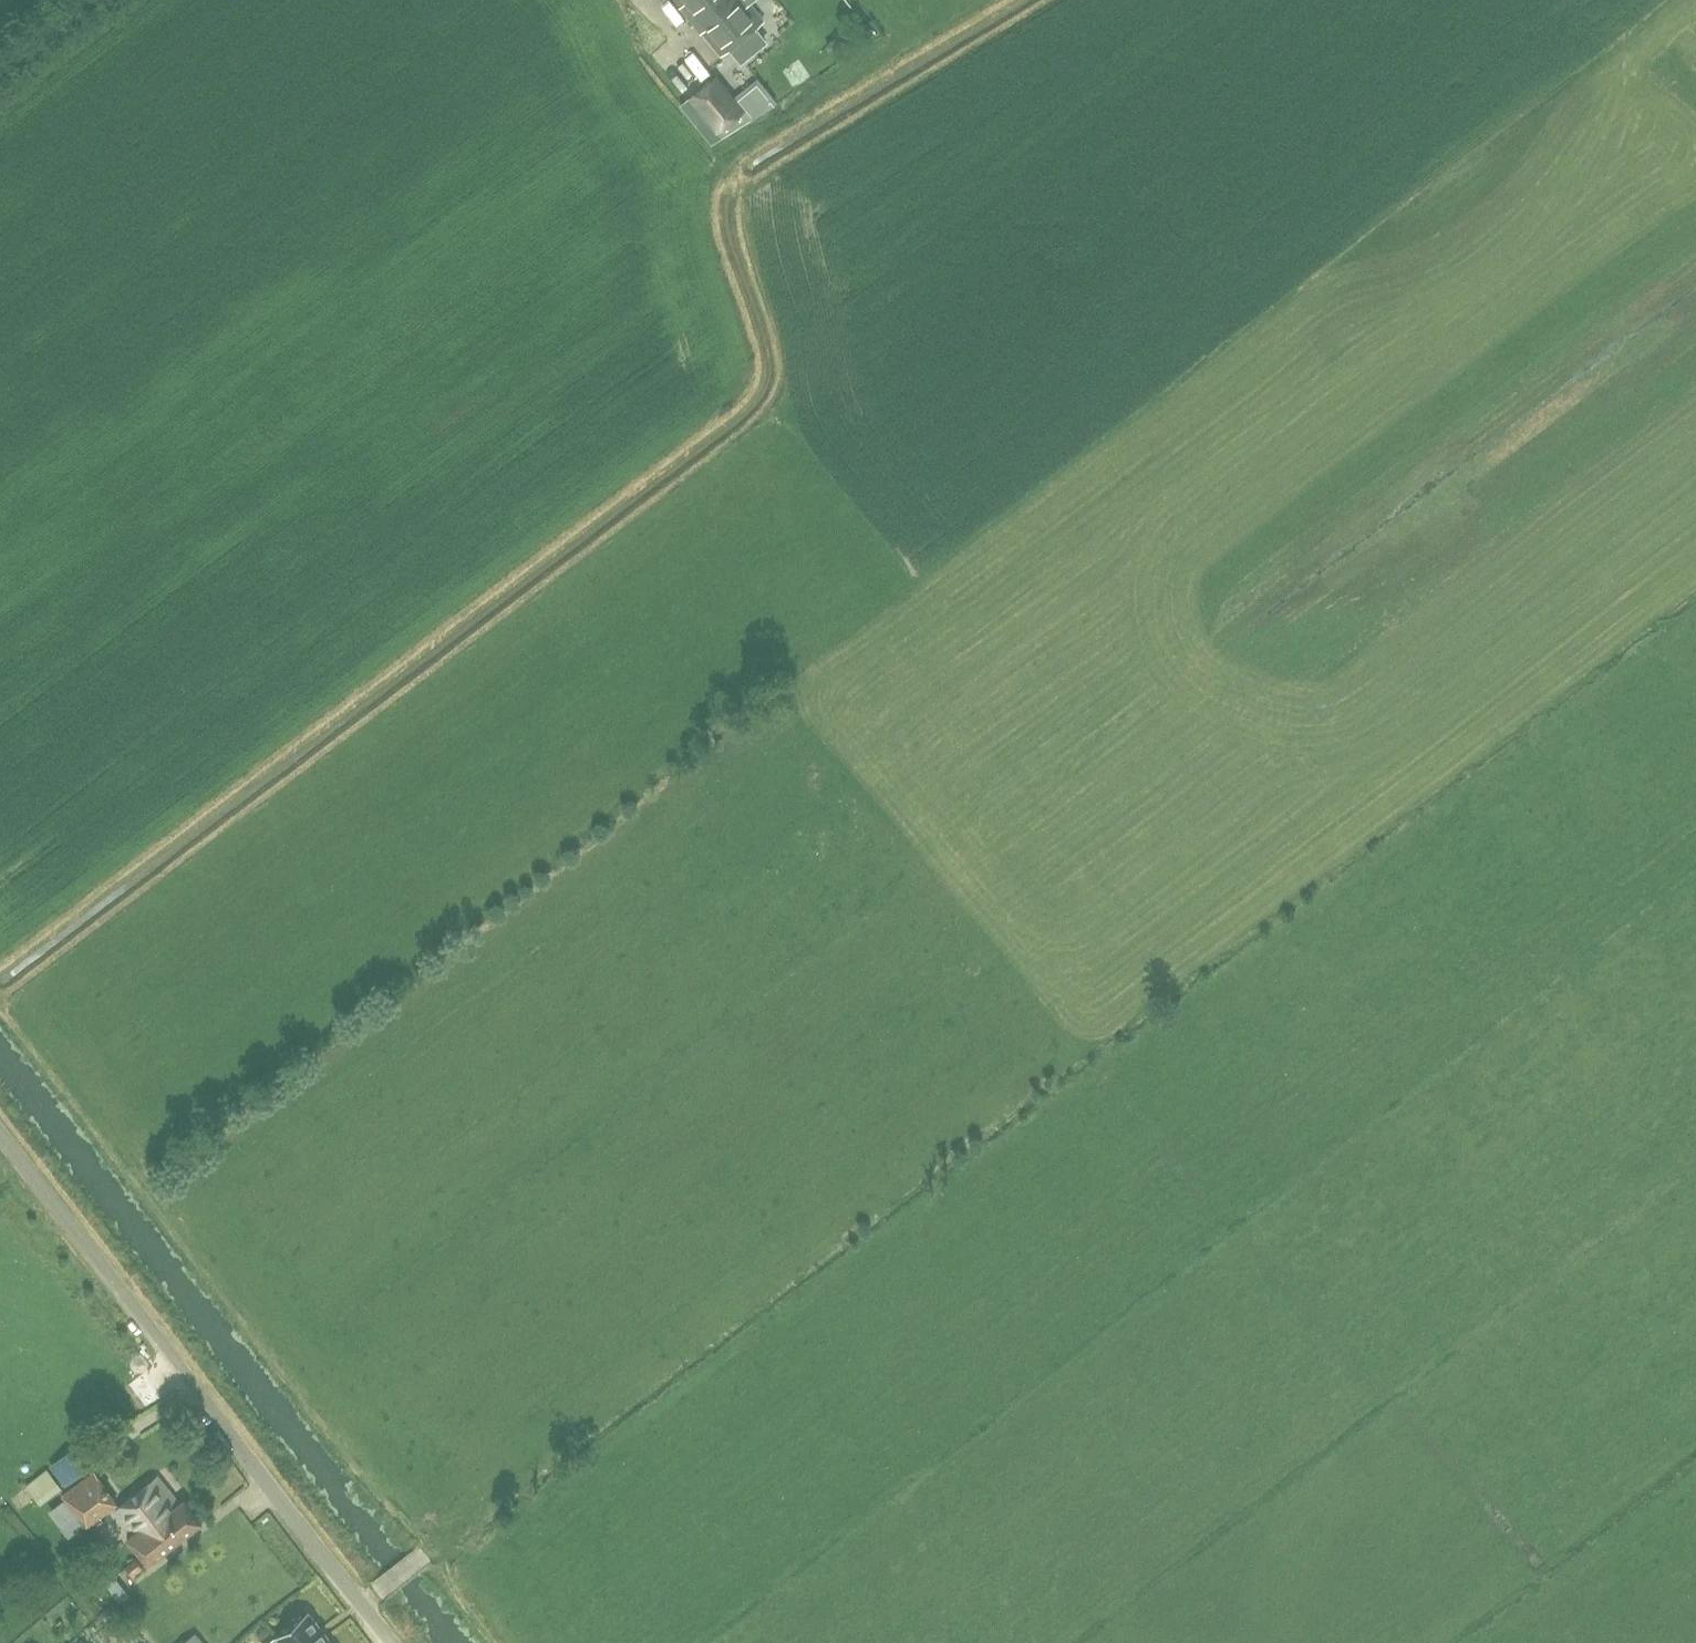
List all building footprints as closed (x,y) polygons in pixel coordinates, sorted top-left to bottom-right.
[(747,0),(678,0),(723,54),(764,20),(747,0)] [(716,133),(743,110),(713,75),(686,98),(716,133)] [(45,1488),(56,1482),(46,1463),(35,1468),(45,1488)] [(117,1504),(94,1473),(63,1495),(86,1526),(95,1520),(99,1524),(104,1520),(101,1516),(117,1504)] [(148,1564),(203,1523),(185,1500),(179,1505),(157,1477),(115,1510),(134,1533),(127,1538),(148,1564)] [(125,1568),(132,1576),(142,1568),(136,1559),(125,1568)] [(308,1611),(277,1635),(283,1642),(333,1642),(308,1611)] [(195,1634),(184,1642),(202,1642),(195,1634)]
